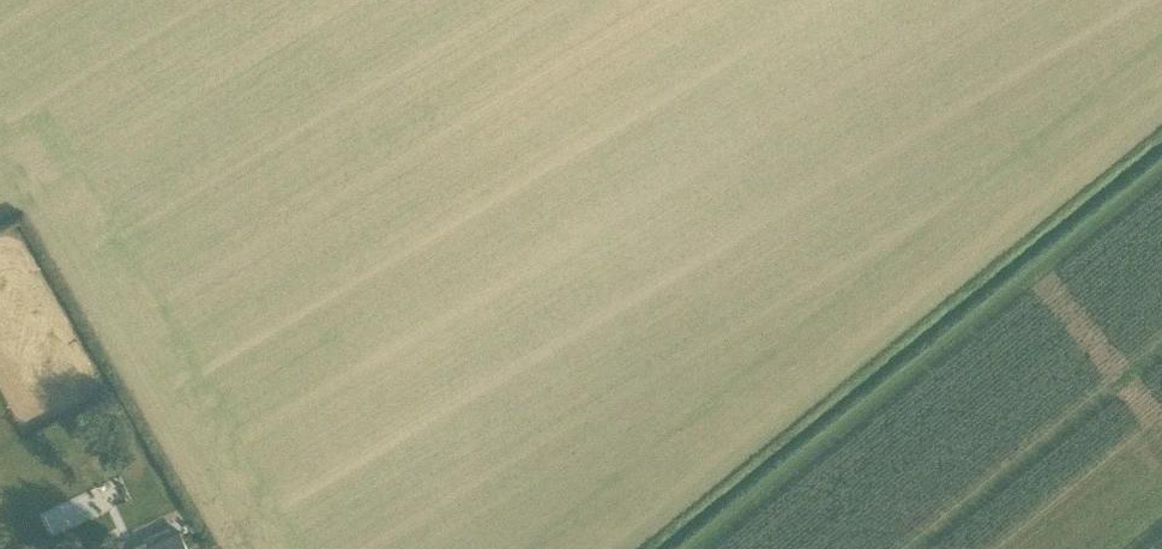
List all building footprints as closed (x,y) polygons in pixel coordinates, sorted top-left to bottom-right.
[(186,543),(181,532),(181,531),(148,545),(140,548),(189,548),(186,543)]
